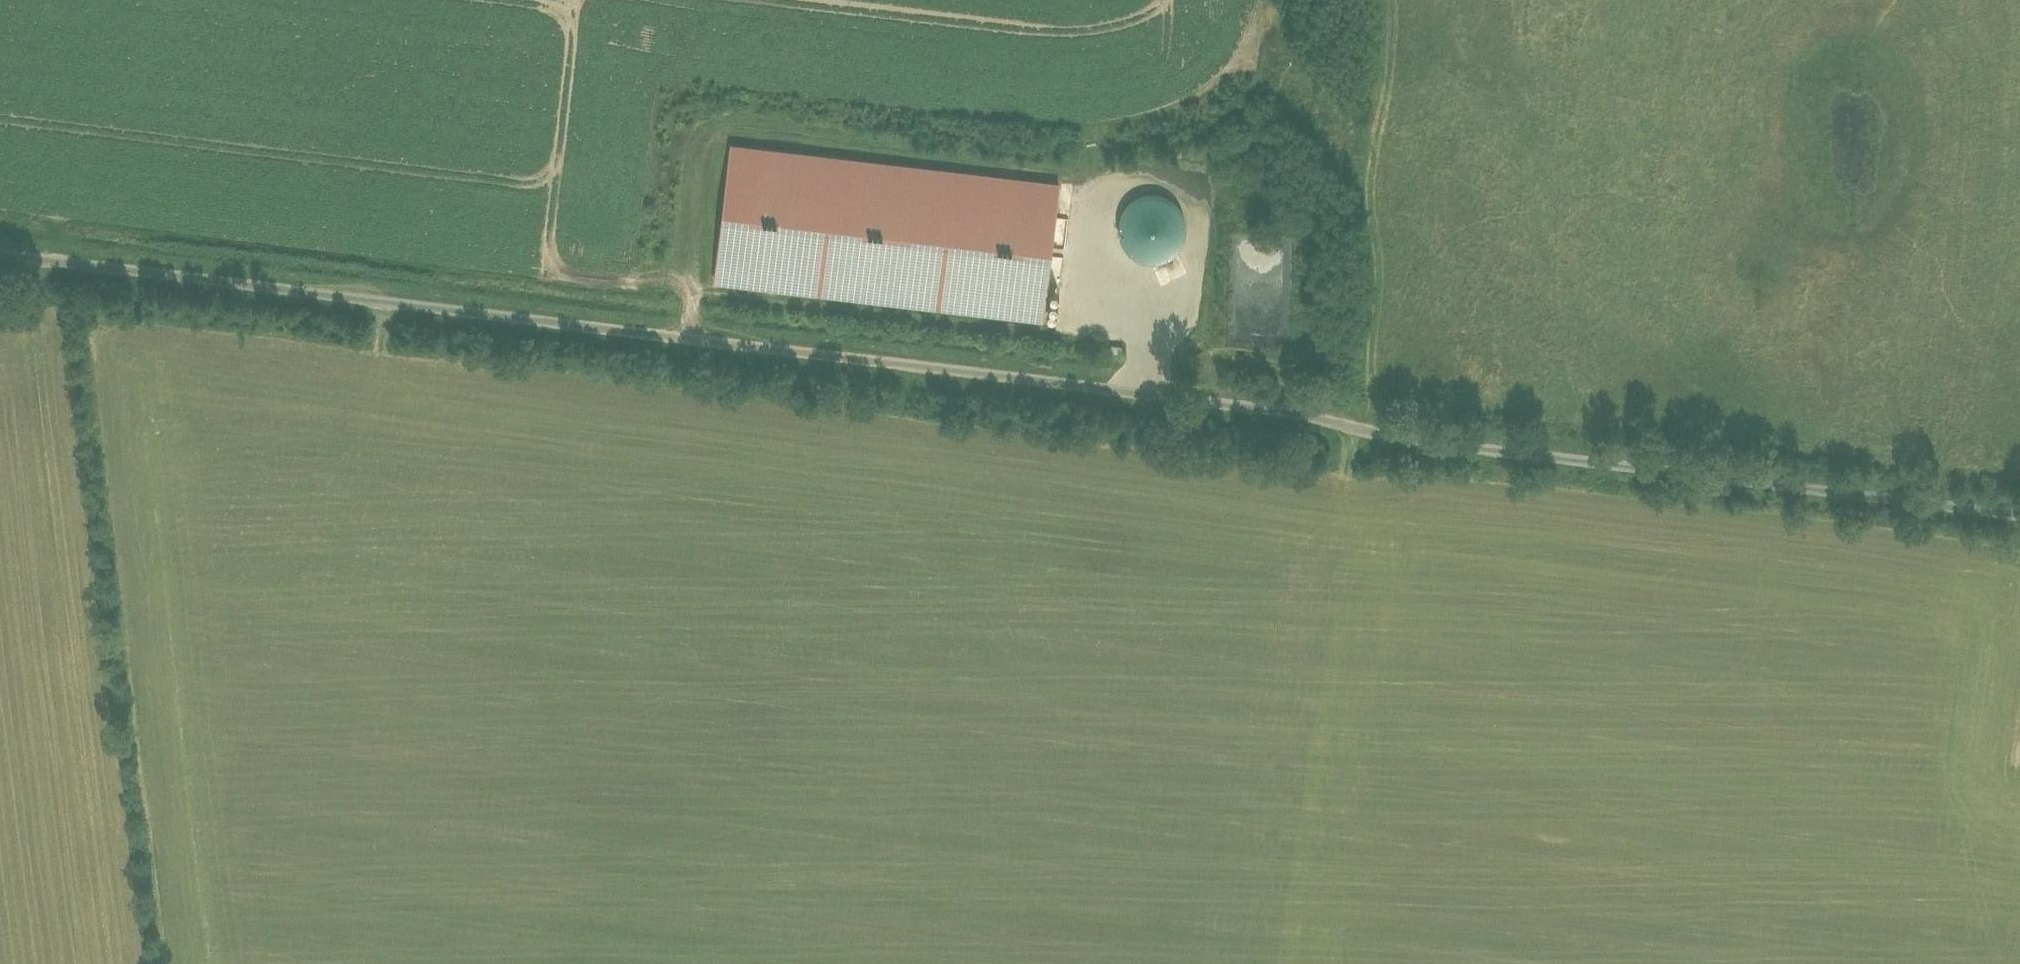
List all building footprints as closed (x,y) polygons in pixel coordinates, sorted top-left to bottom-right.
[(1061,184),(730,144),(714,279),(1044,319),(1061,184)] [(1188,255),(1185,195),(1128,198),(1131,258),(1188,255)]
